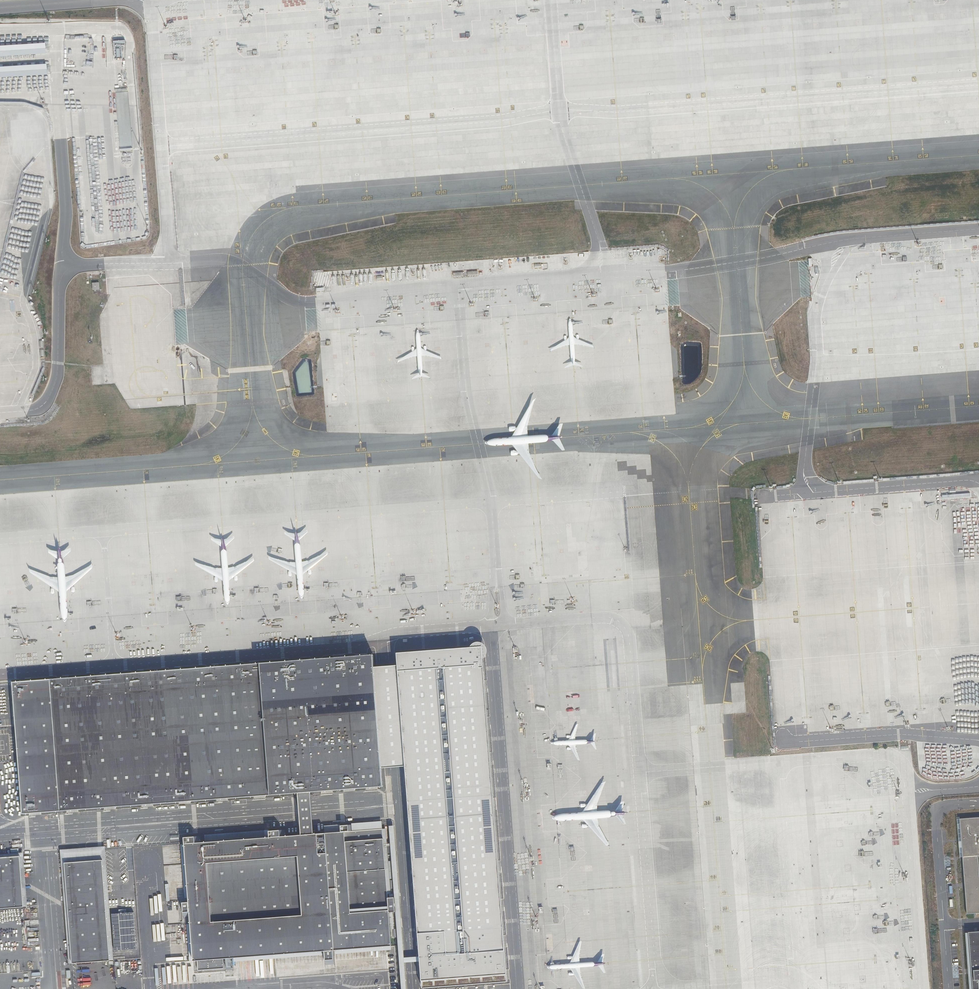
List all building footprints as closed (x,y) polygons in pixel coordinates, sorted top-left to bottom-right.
[(375,657),(51,683),(61,812),(386,787),(375,657)] [(960,819),(967,914),(978,913),(978,869),(978,856),(978,817),(960,819)] [(342,829),(350,911),(392,907),(384,824),(342,829)] [(62,850),(72,963),(116,959),(106,845),(62,850)] [(0,854),(0,909),(31,907),(27,852),(0,854)] [(972,988),(978,988),(978,979),(975,980),(974,970),(978,970),(978,932),(968,932),(972,988)]
